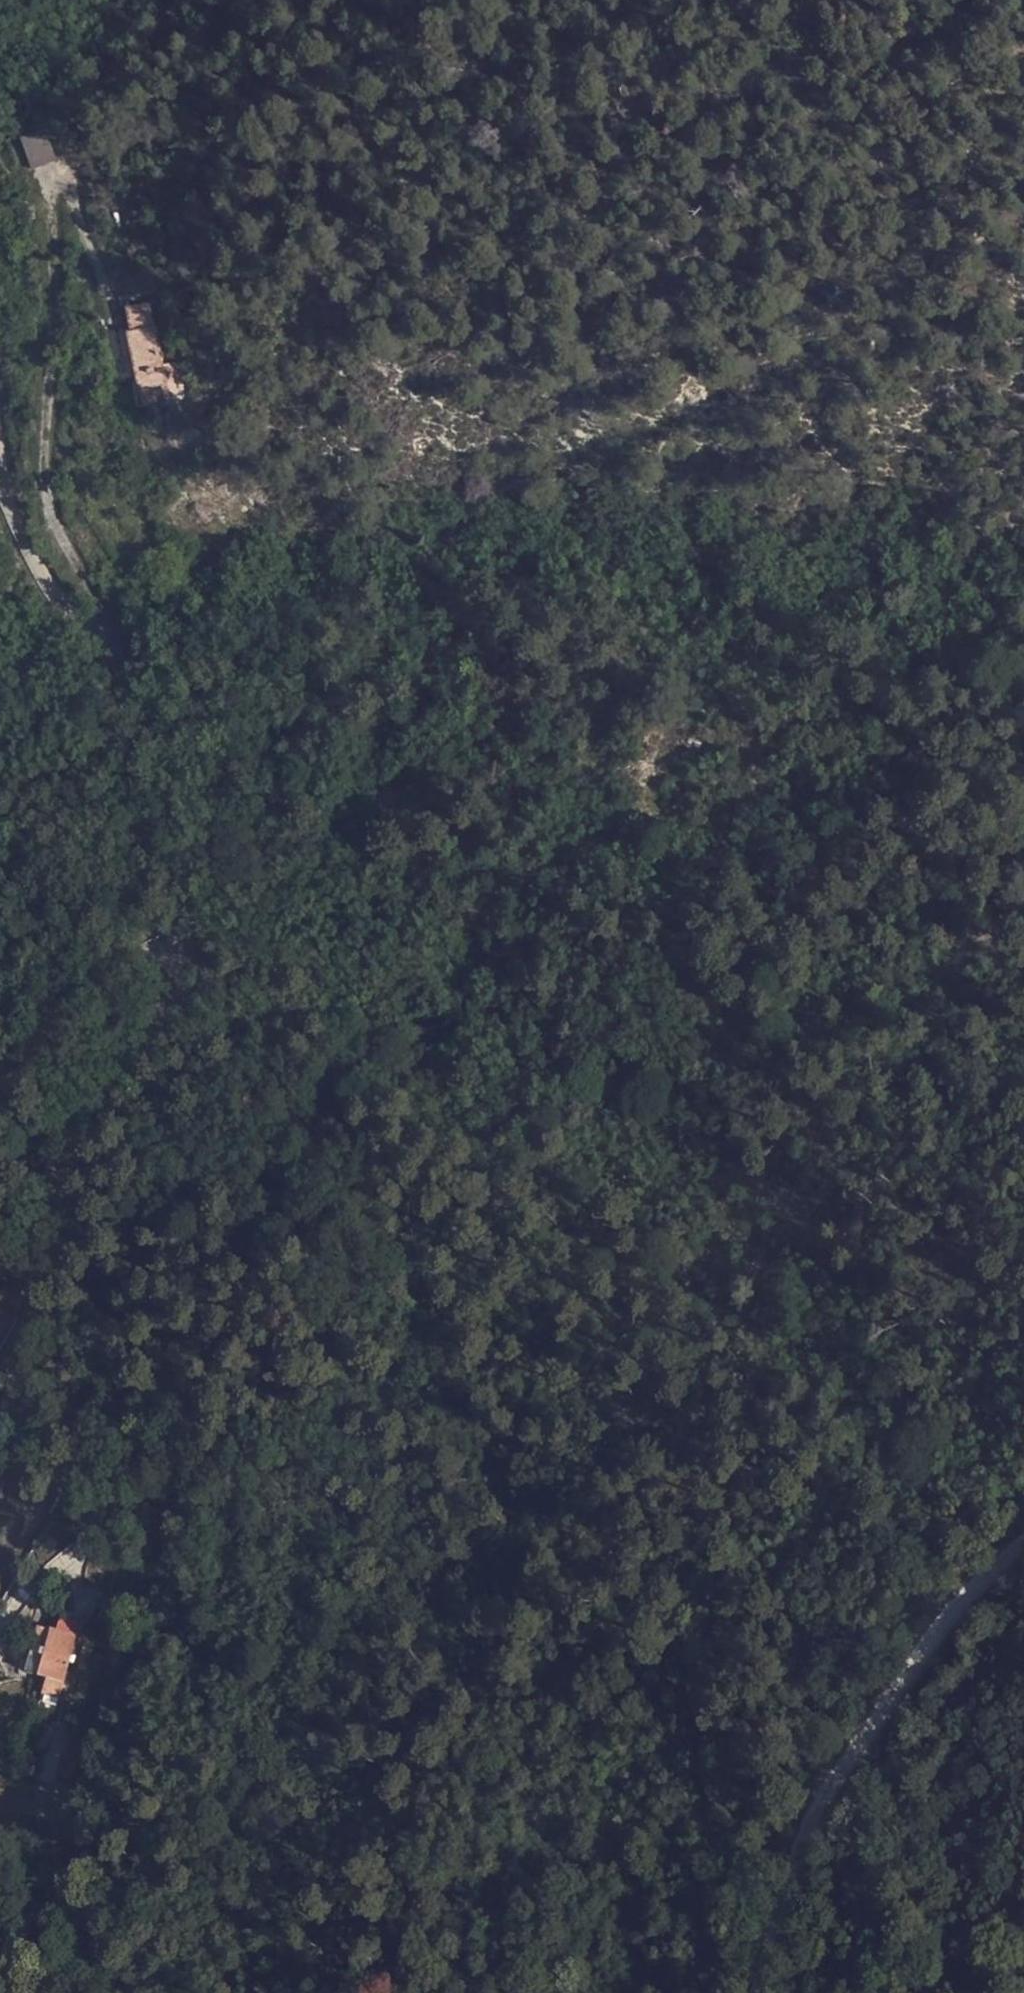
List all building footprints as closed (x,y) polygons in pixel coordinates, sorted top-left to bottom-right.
[(64,155),(38,166),(51,196),(75,186),(64,155)] [(145,373),(157,418),(185,414),(187,425),(201,421),(200,408),(209,406),(206,393),(182,398),(165,334),(141,339),(150,372),(145,373)] [(93,1667),(54,1655),(42,1697),(66,1704),(61,1720),(78,1724),(93,1667)]
